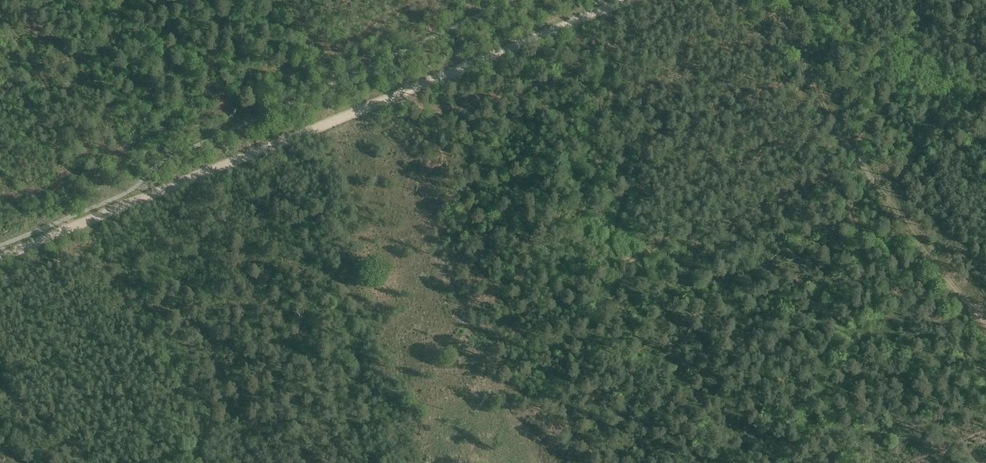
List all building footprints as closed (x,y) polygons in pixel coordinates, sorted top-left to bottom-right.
[(244,131),(237,133),(239,140),(246,138),(244,131)]
